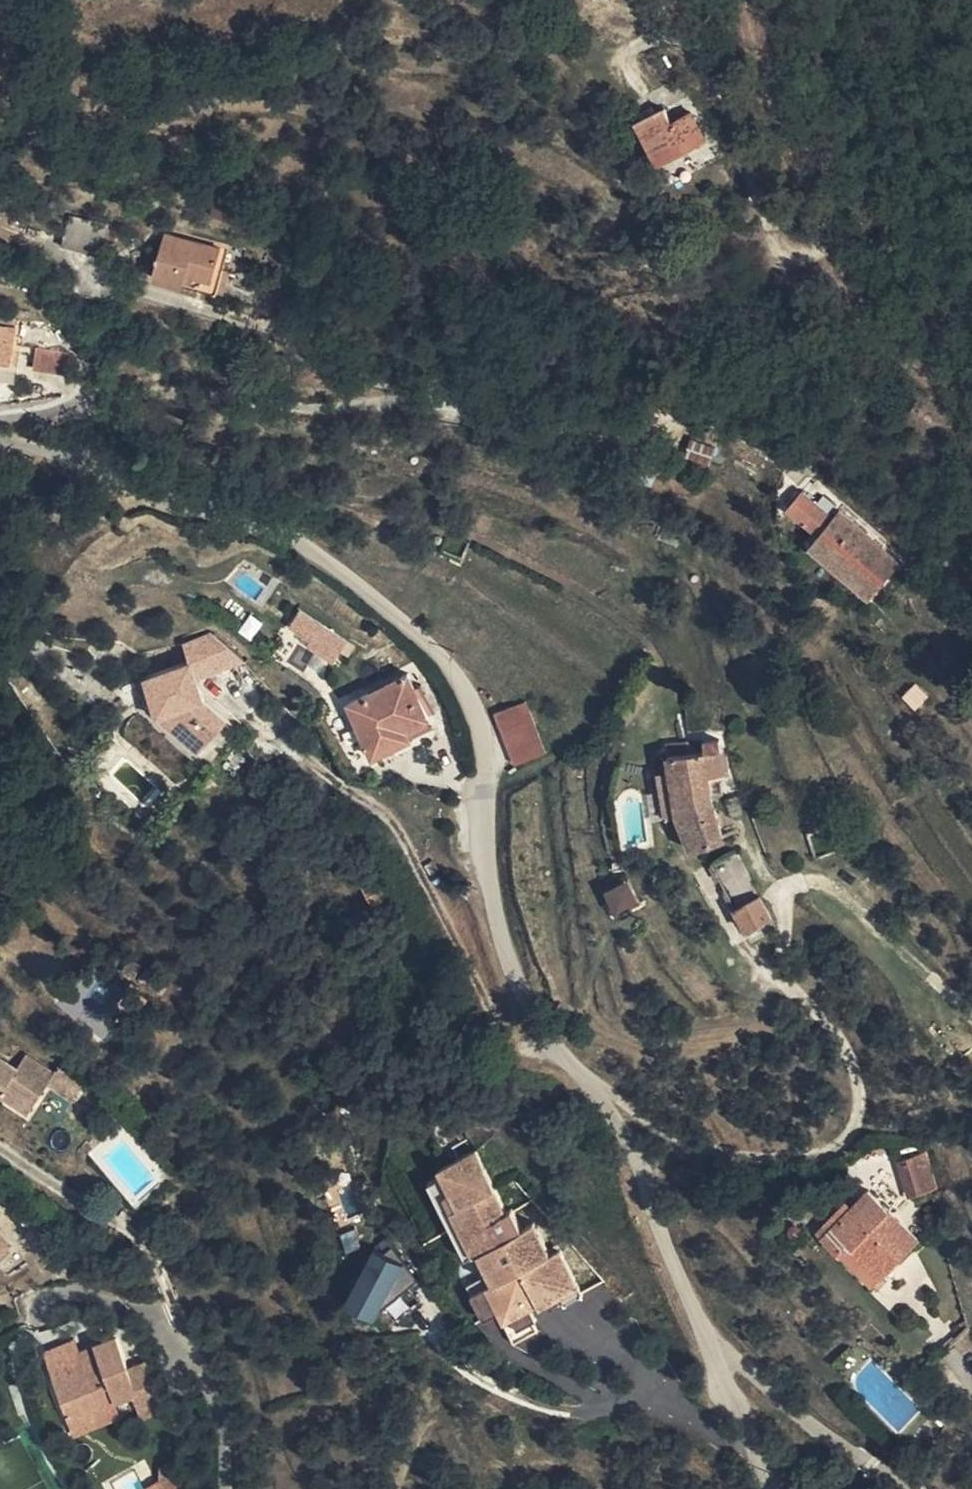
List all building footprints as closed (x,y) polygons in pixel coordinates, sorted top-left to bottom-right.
[(705,138),(691,112),(673,123),(665,108),(638,123),(658,162),(705,138)] [(70,215),(64,245),(104,253),(104,251),(110,224),(70,215)] [(155,275),(217,291),(223,269),(218,267),(221,250),(166,235),(155,275)] [(223,269),(217,291),(225,294),(230,270),(223,269)] [(5,405),(16,329),(0,327),(0,406),(5,405)] [(65,377),(67,372),(74,357),(66,354),(36,349),(33,371),(65,377)] [(716,447),(692,439),(687,453),(711,461),(716,447)] [(841,555),(835,562),(872,594),(900,561),(841,509),(834,515),(804,489),(790,505),(821,531),(817,535),(841,555)] [(811,542),(835,562),(841,555),(817,535),(811,542)] [(299,609),(284,633),(333,664),(348,641),(299,609)] [(186,664),(138,681),(157,736),(175,730),(183,751),(219,738),(199,679),(233,667),(220,629),(179,643),(186,664)] [(376,754),(412,737),(409,729),(429,719),(419,697),(415,688),(409,674),(386,684),(388,690),(371,697),(370,692),(351,700),(376,754)] [(898,684),(905,692),(913,685),(907,678),(898,684)] [(913,685),(905,692),(917,705),(928,697),(916,683),(913,685)] [(386,684),(370,692),(371,697),(388,690),(386,684)] [(415,688),(419,697),(426,694),(422,685),(415,688)] [(546,752),(527,702),(496,713),(516,764),(546,752)] [(717,723),(725,724),(725,716),(717,715),(717,723)] [(409,729),(412,737),(433,728),(429,719),(409,729)] [(705,740),(706,751),(708,752),(719,751),(723,751),(721,738),(705,740)] [(706,751),(693,753),(700,797),(713,795),(714,795),(708,752),(706,751)] [(719,751),(708,752),(714,795),(725,793),(719,751)] [(700,797),(693,753),(669,754),(672,770),(678,810),(667,812),(668,817),(679,815),(701,809),(700,797)] [(678,810),(672,770),(661,772),(667,812),(678,810)] [(713,795),(700,797),(701,809),(679,815),(693,849),(713,842),(711,837),(724,833),(717,806),(713,795)] [(725,838),(724,833),(711,837),(713,842),(725,838)] [(772,916),(737,850),(713,863),(748,929),(772,916)] [(373,906),(390,897),(378,877),(361,887),(373,906)] [(612,916),(638,905),(628,882),(602,894),(612,916)] [(772,916),(748,929),(753,938),(777,926),(772,916)] [(324,927),(331,928),(332,920),(321,917),(309,926),(315,934),(324,927)] [(123,971),(135,978),(143,966),(130,958),(123,971)] [(401,1055),(398,1050),(387,1056),(389,1062),(401,1055)] [(5,1090),(3,1094),(31,1110),(49,1082),(55,1073),(54,1073),(26,1055),(17,1067),(0,1055),(0,1087),(5,1090)] [(59,1065),(54,1073),(55,1073),(49,1082),(74,1099),(86,1082),(59,1065)] [(563,1297),(567,1305),(584,1296),(573,1273),(562,1249),(561,1249),(555,1253),(552,1254),(536,1222),(524,1228),(514,1208),(508,1211),(497,1187),(489,1191),(485,1184),(495,1179),(478,1147),(439,1165),(443,1174),(431,1180),(467,1255),(472,1253),(480,1249),(484,1259),(477,1264),(483,1276),(488,1285),(473,1293),(486,1316),(499,1310),(508,1305),(514,1318),(519,1328),(538,1319),(533,1308),(531,1304),(539,1300),(541,1304),(542,1307),(553,1302),(551,1297),(560,1292),(563,1297)] [(939,1189),(927,1153),(903,1160),(909,1182),(917,1180),(921,1195),(938,1189),(939,1189)] [(499,1186),(495,1179),(485,1184),(489,1191),(497,1187),(499,1186)] [(917,1180),(909,1182),(913,1197),(921,1195),(917,1180)] [(870,1190),(854,1206),(825,1235),(840,1250),(849,1241),(883,1275),(919,1239),(870,1190)] [(825,1235),(854,1206),(848,1200),(819,1229),(825,1235)] [(119,1215),(129,1223),(133,1216),(124,1209),(119,1215)] [(874,1284),(883,1275),(849,1241),(840,1250),(874,1284)] [(480,1249),(472,1253),(477,1264),(484,1259),(480,1249)] [(342,1312),(375,1327),(403,1267),(369,1252),(342,1312)] [(488,1285),(483,1276),(469,1283),(473,1293),(488,1285)] [(553,1302),(563,1297),(560,1292),(551,1297),(553,1302)] [(533,1308),(541,1304),(539,1300),(531,1304),(533,1308)] [(505,1322),(514,1318),(508,1305),(499,1310),(505,1322)] [(48,1351),(55,1374),(86,1365),(78,1341),(48,1351)] [(97,1349),(103,1368),(105,1375),(91,1380),(88,1372),(86,1365),(55,1374),(69,1421),(139,1399),(121,1342),(97,1349)] [(105,1375),(103,1368),(88,1372),(91,1380),(105,1375)] [(899,1430),(909,1440),(916,1433),(907,1422),(901,1428),(899,1430)] [(172,1480),(151,1488),(176,1488),(172,1480)]
